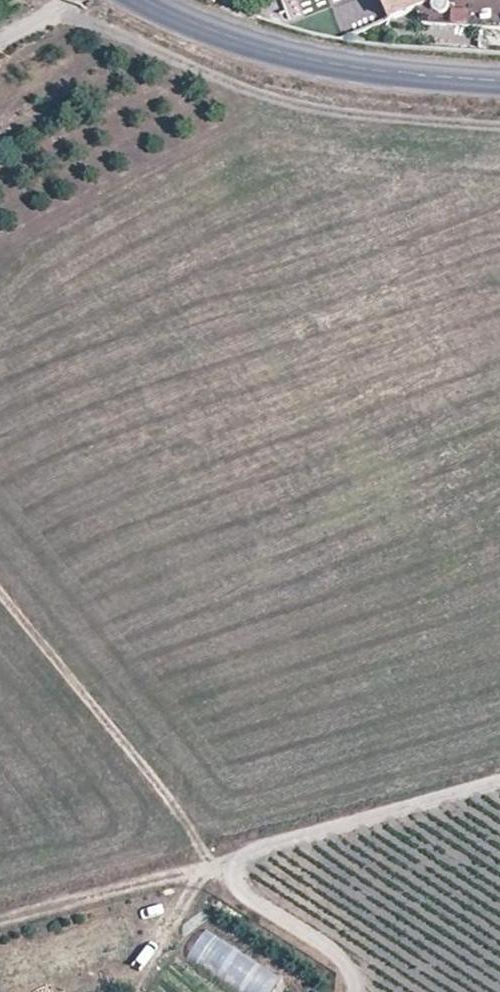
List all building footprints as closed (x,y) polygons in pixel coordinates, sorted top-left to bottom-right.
[(389,2),(397,21),(420,11),(444,0),(388,0),(389,2)] [(420,11),(425,24),(499,29),(499,0),(444,0),(420,11)]
